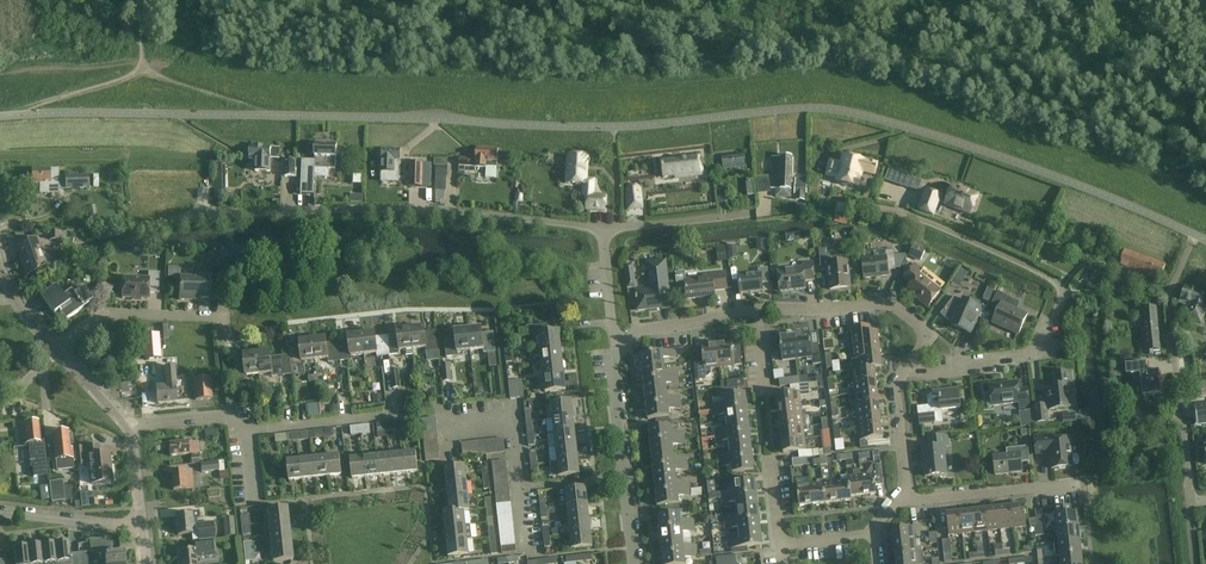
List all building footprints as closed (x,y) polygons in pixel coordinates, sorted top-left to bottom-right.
[(315,145),(315,149),(314,157),(315,157),(314,169),(315,169),(335,169),(336,158),(336,146),(315,145)] [(249,147),(249,159),(253,159),(253,170),(262,170),(270,170),(270,168),(271,147),(249,147)] [(460,166),(460,172),(476,173),(476,167),(489,168),(490,167),(497,167),(498,149),(476,148),(476,150),(473,149),(473,156),(476,156),(475,160),(470,159),(470,158),(460,158),(460,166)] [(401,149),(382,149),(382,155),(382,173),(394,174),(394,161),(400,161),(401,150),(401,149)] [(586,210),(605,211),(606,195),(590,195),(591,181),(587,181),(587,174),(588,154),(568,153),(567,165),(566,184),(586,185),(586,184),(587,184),(587,194),(586,210)] [(743,154),(722,157),(716,158),(717,165),(723,164),(724,170),(745,167),(743,154)] [(844,155),(842,164),(830,161),(827,174),(839,177),(837,183),(857,188),(860,174),(862,175),(863,172),(875,175),(878,164),(844,155)] [(704,177),(701,156),(661,160),(663,179),(674,178),(675,180),(704,177)] [(792,157),(781,157),(772,157),(771,184),(771,189),(777,189),(776,197),(791,197),(791,169),(792,157)] [(446,191),(447,159),(434,159),(434,165),(436,165),(435,191),(436,191),(436,197),(443,198),(443,191),(446,191)] [(285,160),(285,177),(295,177),(295,160),(285,160)] [(409,187),(410,187),(410,186),(429,187),(430,163),(409,162),(409,187)] [(890,167),(886,178),(894,181),(898,170),(890,167)] [(32,170),(32,184),(40,184),(40,193),(52,193),(52,191),(58,191),(58,169),(32,170)] [(302,169),(301,195),(315,195),(315,178),(315,169),(314,169),(302,169)] [(89,175),(65,176),(65,189),(89,189),(89,175)] [(804,201),(805,196),(807,196),(807,187),(806,187),(807,179),(795,178),(795,187),(794,186),(794,195),(795,195),(795,201),(804,201)] [(393,200),(394,182),(380,181),(379,200),(393,200)] [(756,195),(755,183),(744,183),(745,196),(756,195)] [(942,193),(939,195),(926,190),(919,210),(933,215),(938,200),(945,203),(945,204),(971,214),(978,196),(952,186),(949,193),(945,192),(942,193)] [(727,203),(726,188),(716,190),(718,204),(727,203)] [(639,189),(625,191),(626,200),(641,198),(639,189)] [(96,205),(89,206),(90,219),(97,219),(96,205)] [(850,216),(837,213),(834,223),(847,227),(850,216)] [(896,222),(892,232),(902,236),(903,234),(906,227),(906,226),(896,222)] [(810,232),(803,233),(804,241),(812,240),(810,232)] [(37,239),(30,241),(18,245),(24,262),(22,263),(27,275),(39,271),(38,269),(46,266),(37,239)] [(766,240),(756,241),(757,251),(767,250),(766,240)] [(919,258),(925,248),(914,243),(909,253),(919,258)] [(736,246),(728,246),(729,259),(737,258),(736,246)] [(725,248),(716,249),(718,262),(727,261),(725,248)] [(850,287),(849,275),(848,262),(828,264),(826,249),(819,250),(821,271),(828,270),(830,290),(840,289),(840,288),(850,287)] [(896,269),(894,258),(893,250),(885,251),(886,256),(862,259),(864,279),(888,276),(888,270),(896,269)] [(1125,250),(1119,265),(1116,275),(1138,283),(1141,273),(1149,276),(1160,279),(1165,264),(1125,250)] [(228,258),(224,262),(220,265),(227,273),(235,266),(228,258)] [(650,290),(647,290),(635,292),(637,311),(670,307),(665,261),(647,263),(650,290)] [(814,280),(813,268),(812,263),(802,264),(803,269),(778,272),(780,292),(806,289),(805,281),(814,280)] [(625,266),(628,288),(635,287),(632,265),(625,266)] [(914,265),(911,269),(903,278),(911,285),(906,291),(928,308),(941,292),(920,275),(923,272),(914,265)] [(769,283),(768,271),(768,269),(757,270),(758,275),(738,277),(740,294),(763,291),(762,283),(769,283)] [(677,291),(686,290),(687,300),(715,296),(714,291),(727,289),(725,272),(712,274),(712,278),(685,281),(684,272),(675,273),(677,291)] [(123,278),(122,287),(122,299),(148,299),(148,293),(159,294),(159,282),(159,273),(148,273),(148,279),(123,278)] [(180,277),(180,288),(179,300),(192,300),(192,298),(209,299),(210,275),(199,275),(199,278),(180,277)] [(40,278),(33,283),(35,286),(42,281),(40,278)] [(1117,287),(1109,278),(1102,285),(1110,294),(1117,287)] [(93,299),(86,290),(84,288),(74,295),(71,291),(64,296),(56,285),(50,289),(54,295),(44,302),(51,310),(59,312),(65,321),(83,308),(82,307),(93,299)] [(1179,304),(1192,308),(1188,318),(1200,323),(1205,308),(1201,306),(1205,294),(1185,286),(1179,304)] [(1001,305),(994,322),(1018,333),(1025,316),(1008,308),(1012,300),(997,293),(993,302),(1001,305)] [(954,298),(948,305),(940,315),(952,324),(951,326),(970,335),(983,306),(976,302),(975,306),(968,303),(954,298)] [(1156,307),(1142,308),(1144,327),(1141,328),(1143,345),(1139,345),(1140,357),(1154,356),(1153,351),(1160,350),(1156,307)] [(982,318),(978,326),(986,329),(989,322),(982,318)] [(519,329),(520,336),(538,335),(540,349),(561,346),(559,332),(555,332),(554,324),(530,326),(530,328),(519,329)] [(847,329),(848,341),(849,348),(879,345),(878,333),(875,333),(874,326),(847,329)] [(424,327),(411,329),(413,348),(425,347),(426,351),(438,350),(436,333),(424,334),(424,327)] [(481,328),(468,329),(470,350),(483,349),(484,353),(495,351),(494,334),(482,336),(481,328)] [(400,349),(413,348),(411,329),(397,330),(398,337),(387,338),(388,355),(400,354),(400,349)] [(470,350),(468,329),(455,331),(456,339),(444,340),(446,357),(458,356),(457,351),(470,350)] [(375,333),(361,334),(363,353),(376,352),(377,357),(388,355),(387,338),(375,339),(375,333)] [(144,336),(146,359),(160,358),(158,334),(144,336)] [(363,353),(361,334),(348,335),(349,342),(338,343),(340,361),(352,359),(351,355),(363,353)] [(810,334),(795,336),(797,359),(812,357),(813,365),(820,364),(818,345),(811,346),(810,334)] [(797,359),(795,336),(779,337),(782,361),(797,359)] [(326,338),(313,339),(315,359),(327,358),(328,362),(340,361),(338,343),(327,345),(326,338)] [(315,359),(313,339),(299,341),(300,348),(289,349),(291,366),(302,365),(302,360),(315,359)] [(739,342),(717,344),(719,368),(742,365),(739,342)] [(719,368),(717,344),(701,346),(702,358),(695,359),(698,378),(706,377),(709,376),(710,374),(711,371),(710,369),(719,368)] [(880,357),(879,345),(849,348),(851,360),(858,359),(880,357)] [(562,361),(561,346),(540,349),(534,350),(535,357),(541,357),(541,363),(562,361)] [(194,348),(187,349),(188,364),(195,363),(194,348)] [(284,375),(283,370),(282,358),(271,359),(270,351),(258,353),(260,374),(271,372),(272,377),(284,375)] [(676,358),(675,351),(641,355),(642,368),(664,366),(664,359),(676,358)] [(260,374),(258,353),(243,354),(244,362),(233,363),(235,381),(247,380),(246,375),(260,374)] [(852,372),(875,369),(882,368),(880,357),(858,359),(859,366),(851,367),(852,372)] [(562,361),(541,363),(543,378),(564,375),(562,361)] [(451,380),(449,363),(442,364),(444,381),(451,380)] [(1137,381),(1141,381),(1143,396),(1162,394),(1160,372),(1149,373),(1148,364),(1125,366),(1126,376),(1133,375),(1134,378),(1137,381)] [(642,368),(643,381),(678,377),(677,371),(665,372),(664,366),(642,368)] [(176,386),(175,374),(174,367),(165,368),(167,386),(156,387),(157,403),(176,402),(175,386),(176,386)] [(849,379),(849,384),(876,381),(875,369),(852,372),(853,379),(849,379)] [(400,388),(399,370),(391,371),(393,389),(400,388)] [(1047,388),(1048,400),(1049,410),(1070,407),(1068,386),(1072,386),(1071,372),(1053,374),(1055,387),(1047,388)] [(566,390),(564,375),(543,378),(545,393),(566,390)] [(211,399),(210,377),(194,379),(196,400),(211,399)] [(679,383),(678,377),(643,381),(645,394),(667,391),(666,385),(679,383)] [(798,377),(791,378),(779,379),(780,387),(790,386),(799,385),(798,377)] [(1205,377),(1196,378),(1198,393),(1205,391),(1205,377)] [(510,399),(517,398),(515,380),(508,381),(510,399)] [(522,380),(515,380),(517,398),(524,397),(522,380)] [(877,392),(876,381),(849,384),(850,386),(851,388),(854,388),(855,395),(877,392)] [(989,386),(990,397),(991,406),(1019,403),(1019,407),(1030,406),(1029,401),(1027,389),(1018,390),(1017,382),(989,386)] [(776,394),(778,407),(801,404),(800,397),(810,396),(809,383),(799,385),(790,386),(791,393),(776,394)] [(482,387),(474,388),(475,399),(482,398),(481,394),(483,394),(482,387)] [(713,404),(712,404),(713,411),(747,407),(745,394),(738,395),(737,388),(727,389),(721,390),(718,390),(718,397),(723,396),(724,403),(713,404)] [(960,408),(959,401),(958,390),(932,392),(933,394),(929,395),(930,406),(918,408),(920,425),(943,422),(941,410),(960,408)] [(645,394),(646,407),(681,403),(680,396),(668,398),(667,391),(645,394)] [(878,404),(877,392),(855,395),(855,402),(851,403),(852,407),(878,404)] [(551,404),(553,419),(573,416),(572,402),(551,404)] [(681,403),(646,407),(648,420),(670,417),(669,410),(682,409),(681,403)] [(778,407),(779,418),(802,416),(806,415),(806,411),(802,411),(801,404),(778,407)] [(880,416),(878,404),(852,407),(853,418),(857,418),(880,416)] [(1048,421),(1046,405),(1035,406),(1037,423),(1048,421)] [(1194,406),(1197,426),(1205,424),(1205,405),(1194,406)] [(747,407),(713,411),(713,417),(725,416),(726,422),(748,419),(747,407)] [(1133,424),(1132,411),(1120,412),(1121,425),(1133,424)] [(575,431),(573,416),(553,419),(554,434),(575,431)] [(803,428),(802,416),(779,418),(781,430),(803,428)] [(854,426),(855,430),(881,427),(880,416),(857,418),(858,425),(854,426)] [(436,424),(436,417),(421,419),(422,426),(436,424)] [(748,419),(726,422),(727,429),(715,430),(716,436),(750,432),(748,419)] [(413,429),(412,420),(403,421),(404,430),(413,429)] [(38,422),(24,423),(25,435),(26,444),(28,444),(29,452),(30,468),(32,468),(33,477),(47,475),(44,441),(40,441),(40,434),(38,422)] [(397,430),(396,422),(386,423),(387,431),(397,430)] [(387,431),(386,423),(377,424),(378,432),(387,431)] [(437,431),(436,424),(422,426),(422,433),(437,431)] [(371,433),(370,425),(360,426),(361,434),(371,433)] [(361,434),(360,426),(350,427),(351,435),(361,434)] [(649,429),(650,442),(685,438),(684,432),(671,433),(671,427),(649,429)] [(781,430),(782,442),(805,439),(804,432),(808,431),(807,427),(803,428),(781,430)] [(882,439),(881,427),(855,430),(855,434),(859,433),(860,441),(882,439)] [(221,437),(220,429),(204,431),(205,439),(221,437)] [(334,437),(333,429),(324,430),(325,438),(334,437)] [(324,430),(314,431),(315,439),(325,438),(324,430)] [(422,433),(423,440),(438,438),(437,431),(422,433)] [(556,448),(576,446),(575,431),(554,434),(556,448)] [(52,433),(54,445),(55,461),(57,470),(74,468),(73,459),(72,448),(70,448),(68,432),(52,433)] [(307,432),(297,433),(298,441),(308,440),(307,432)] [(750,432),(716,436),(716,442),(728,441),(729,448),(751,445),(750,432)] [(288,442),(298,441),(297,433),(287,434),(288,442)] [(1034,437),(1034,440),(1035,452),(1050,451),(1052,469),(1072,467),(1069,439),(1052,441),(1052,435),(1034,437)] [(947,436),(940,437),(928,438),(929,448),(922,449),(925,477),(946,475),(945,463),(943,447),(948,446),(947,436)] [(438,438),(423,440),(424,447),(438,445),(438,438)] [(504,438),(497,439),(498,453),(505,452),(504,438)] [(685,438),(650,442),(652,455),(674,453),(673,446),(685,445),(685,438)] [(484,455),(491,454),(489,439),(482,440),(484,455)] [(491,454),(498,453),(497,439),(489,439),(491,454)] [(805,439),(782,442),(783,453),(806,451),(805,439)] [(477,455),(484,455),(482,440),(476,441),(477,455)] [(470,456),(477,455),(476,441),(469,442),(470,456)] [(189,454),(199,453),(198,442),(188,443),(188,442),(169,444),(170,456),(189,454)] [(463,457),(470,456),(469,442),(461,442),(463,457)] [(439,452),(438,445),(424,447),(425,454),(439,452)] [(751,445),(729,448),(730,454),(718,456),(718,462),(752,458),(751,445)] [(75,448),(77,466),(89,464),(92,484),(112,482),(109,454),(100,455),(99,446),(75,448)] [(578,460),(576,446),(556,448),(558,462),(578,460)] [(993,456),(994,463),(995,475),(1022,472),(1021,463),(1029,462),(1028,447),(1006,449),(1007,455),(993,456)] [(418,472),(417,460),(416,451),(403,453),(405,473),(418,472)] [(440,460),(439,452),(425,454),(425,461),(440,460)] [(391,475),(405,473),(403,453),(389,454),(391,475)] [(652,455),(653,468),(687,464),(687,458),(675,459),(674,453),(652,455)] [(378,476),(391,475),(389,454),(376,456),(378,476)] [(200,464),(199,455),(191,456),(191,465),(200,464)] [(340,455),(326,457),(328,477),(342,475),(340,455)] [(365,478),(378,476),(376,456),(362,457),(365,478)] [(315,478),(328,477),(326,457),(313,458),(315,478)] [(352,479),(365,478),(362,457),(350,459),(352,479)] [(302,480),(315,478),(313,458),(300,460),(302,480)] [(752,458),(718,462),(719,468),(731,467),(732,474),(754,471),(752,458)] [(807,458),(792,460),(793,467),(808,466),(807,458)] [(289,481),(302,480),(300,460),(287,461),(289,481)] [(580,475),(578,460),(558,462),(550,463),(552,478),(580,475)] [(507,468),(506,461),(492,462),(493,469),(507,468)] [(219,471),(218,462),(201,464),(201,472),(219,471)] [(654,481),(677,479),(676,472),(688,470),(687,464),(653,468),(654,481)] [(861,476),(863,496),(876,494),(875,486),(883,485),(880,464),(873,465),(867,474),(867,475),(861,476)] [(445,469),(446,484),(467,481),(465,467),(445,469)] [(493,469),(493,476),(508,475),(507,468),(493,469)] [(191,470),(183,471),(171,472),(173,491),(193,489),(191,470)] [(219,472),(218,472),(219,480),(229,479),(228,470),(224,471),(219,472)] [(851,497),(863,496),(861,476),(860,476),(860,470),(852,471),(853,477),(848,478),(848,481),(851,497)] [(493,476),(494,483),(508,481),(508,475),(493,476)] [(654,481),(656,494),(690,490),(690,483),(678,485),(677,479),(654,481)] [(825,503),(837,502),(835,483),(829,483),(828,479),(822,480),(825,503)] [(812,505),(825,503),(822,480),(816,481),(817,484),(810,485),(812,505)] [(65,501),(63,485),(63,481),(50,483),(52,502),(65,501)] [(467,481),(446,484),(448,498),(468,495),(467,481)] [(509,488),(508,481),(494,483),(495,490),(509,488)] [(721,491),(722,498),(756,494),(755,481),(733,483),(734,490),(721,491)] [(851,497),(848,481),(835,483),(837,502),(851,500),(851,497)] [(799,506),(812,505),(810,485),(796,487),(799,506)] [(48,486),(39,487),(41,501),(50,500),(48,486)] [(574,487),(557,489),(559,506),(567,506),(588,503),(586,489),(574,490),(574,487)] [(510,495),(509,488),(495,490),(496,497),(510,495)] [(690,490),(656,494),(657,507),(680,504),(679,497),(691,496),(690,490)] [(97,492),(80,494),(81,508),(99,506),(98,501),(97,492)] [(758,507),(756,494),(722,498),(723,504),(735,502),(736,509),(758,507)] [(448,498),(449,512),(470,510),(468,495),(448,498)] [(511,502),(510,495),(496,497),(496,504),(511,502)] [(511,510),(511,502),(496,504),(497,511),(511,510)] [(589,518),(588,503),(567,506),(569,520),(589,518)] [(1024,505),(1010,507),(1013,529),(1026,527),(1024,505)] [(1055,515),(1057,529),(1078,527),(1077,513),(1072,514),(1071,506),(1055,508),(1055,515)] [(759,520),(758,507),(736,509),(737,515),(724,517),(725,523),(759,520)] [(1013,529),(1010,507),(997,508),(1000,530),(1013,529)] [(268,523),(288,521),(287,508),(267,510),(268,523)] [(997,508),(984,510),(987,531),(1000,530),(997,508)] [(449,512),(443,513),(445,527),(465,525),(464,511),(470,511),(470,510),(449,512)] [(512,516),(511,510),(497,511),(498,518),(512,516)] [(987,531),(984,510),(971,511),(974,533),(987,531)] [(192,541),(200,540),(198,525),(192,526),(191,519),(200,518),(199,511),(190,512),(190,514),(176,516),(178,535),(192,534),(192,541)] [(971,511),(959,513),(961,534),(974,533),(971,511)] [(961,534),(959,513),(946,514),(948,536),(961,534)] [(681,514),(670,515),(658,516),(660,530),(694,526),(694,519),(682,520),(681,514)] [(241,526),(250,525),(248,515),(240,516),(241,526)] [(1033,526),(1034,531),(1044,530),(1043,515),(1036,516),(1036,519),(1037,526),(1033,526)] [(513,523),(512,516),(498,518),(499,525),(513,523)] [(233,518),(223,518),(225,537),(235,536),(233,518)] [(591,532),(589,518),(569,520),(570,534),(591,532)] [(761,532),(759,520),(725,523),(726,529),(739,528),(739,534),(761,532)] [(290,534),(288,521),(268,523),(270,536),(290,534)] [(198,525),(200,540),(200,542),(207,541),(216,540),(214,522),(198,524),(198,525)] [(514,530),(513,523),(499,525),(499,532),(514,530)] [(251,535),(250,525),(241,526),(242,536),(251,535)] [(445,527),(447,542),(467,540),(465,525),(445,527)] [(661,542),(684,540),(683,533),(695,532),(694,526),(660,530),(661,542)] [(892,529),(894,543),(915,540),(914,527),(892,529)] [(1080,541),(1078,527),(1057,529),(1058,543),(1080,541)] [(514,537),(514,530),(499,532),(500,539),(514,537)] [(592,547),(591,532),(570,534),(572,550),(592,547)] [(762,546),(761,532),(739,534),(740,541),(727,543),(728,550),(762,546)] [(270,536),(271,549),(291,547),(290,534),(270,536)] [(515,545),(514,537),(500,539),(501,546),(515,545)] [(467,540),(447,542),(448,557),(469,555),(467,540)] [(662,555),(697,551),(696,545),(685,546),(684,540),(661,542),(662,555)] [(894,543),(895,555),(916,553),(922,552),(922,547),(916,548),(915,540),(894,543)] [(950,540),(942,541),(944,562),(952,561),(950,540)] [(180,552),(181,563),(197,563),(196,559),(216,557),(215,541),(192,544),(193,550),(191,551),(180,552)] [(1055,557),(1059,556),(1081,554),(1080,541),(1058,543),(1054,543),(1055,557)] [(55,544),(57,563),(80,563),(79,553),(70,554),(69,542),(55,544)] [(244,543),(245,552),(253,551),(252,542),(244,543)] [(55,544),(42,545),(44,563),(57,563),(55,544)] [(28,546),(30,563),(44,563),(42,545),(28,546)] [(516,552),(515,545),(501,546),(502,554),(516,552)] [(28,546),(14,548),(16,563),(30,563),(28,546)] [(293,560),(291,547),(271,549),(273,563),(293,560)] [(124,551),(104,553),(105,563),(126,563),(124,551)] [(254,561),(253,551),(245,552),(246,562),(254,561)] [(662,555),(663,563),(686,563),(685,559),(698,558),(697,551),(662,555)] [(79,553),(80,563),(88,563),(87,552),(79,553)] [(896,563),(923,563),(922,553),(917,554),(916,553),(895,555),(896,563)] [(1081,554),(1059,556),(1060,563),(1082,563),(1081,554)]
